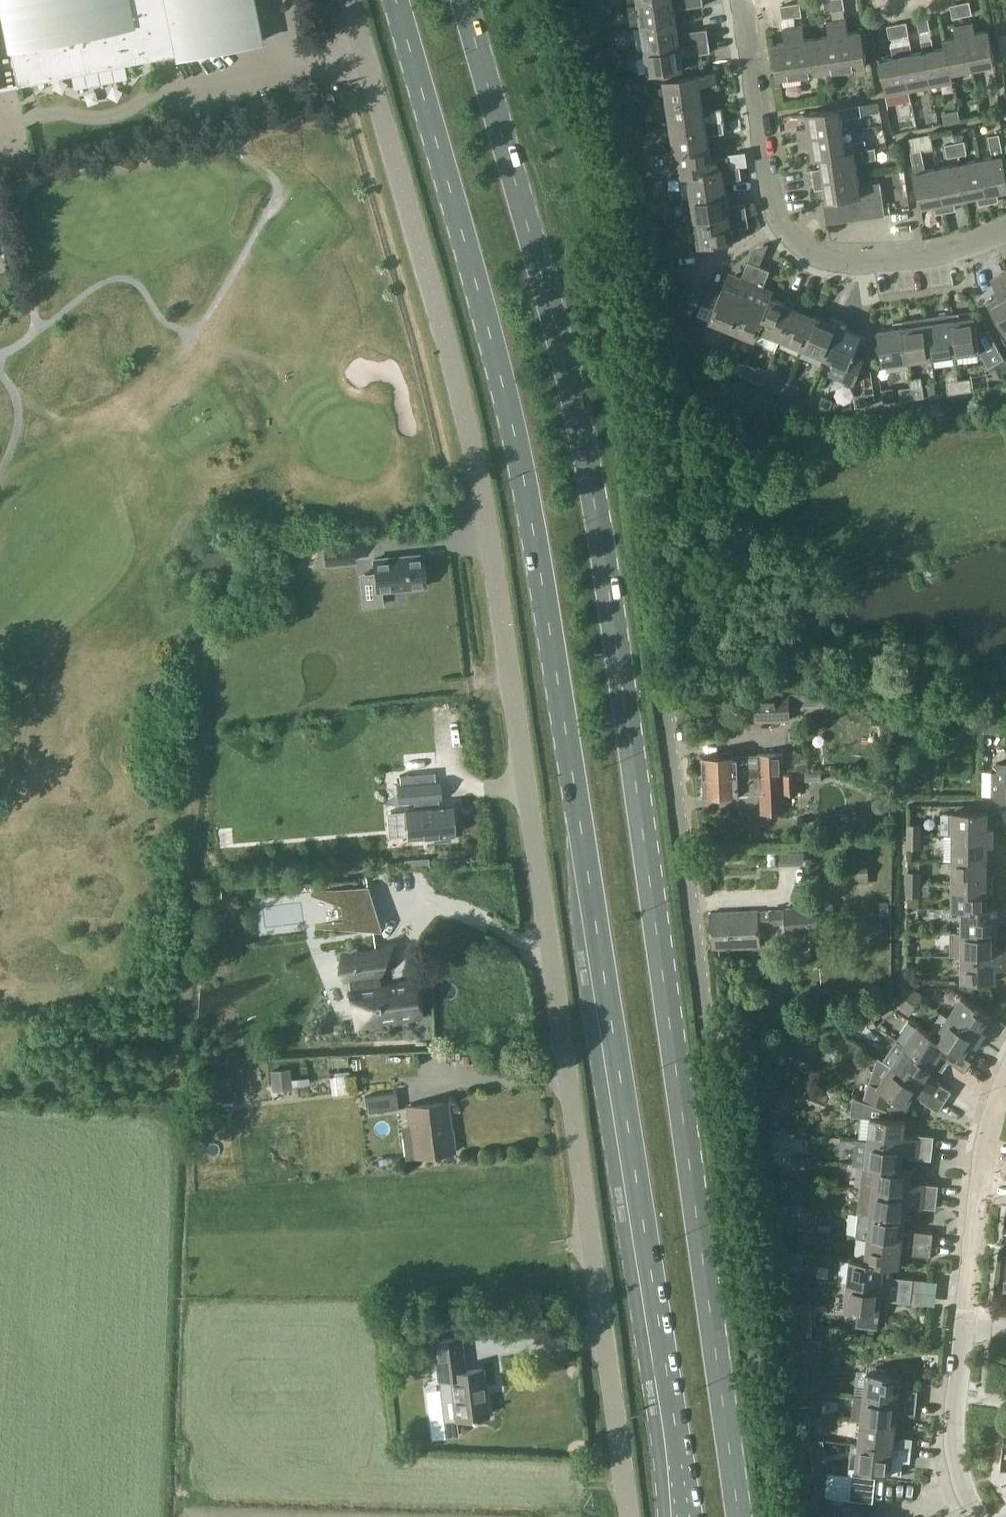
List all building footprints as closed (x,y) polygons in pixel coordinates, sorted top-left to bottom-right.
[(259,41),(251,0),(0,0),(0,2),(16,83),(176,52),(177,57),(259,41)] [(590,9),(606,7),(605,0),(586,0),(590,9)] [(639,3),(638,3),(641,26),(677,21),(675,6),(681,5),(684,8),(705,5),(704,0),(658,0),(639,3)] [(835,4),(836,11),(845,10),(844,0),(834,0),(835,4)] [(960,3),(962,15),(972,13),(970,1),(960,3)] [(953,17),(962,15),(960,3),(951,5),(953,17)] [(783,19),(793,17),(792,11),(791,4),(781,6),(783,19)] [(836,11),(835,4),(825,6),(826,12),(836,11)] [(918,20),(920,32),(931,30),(929,17),(918,20)] [(822,70),(844,67),(867,64),(862,30),(849,32),(847,18),(837,19),(827,20),(829,35),(817,37),(822,70)] [(641,26),(645,50),(710,41),(708,29),(687,32),(685,36),(679,37),(677,21),(641,26)] [(897,24),(899,35),(909,34),(907,22),(897,24)] [(973,22),(964,24),(973,68),(995,63),(989,29),(976,32),(973,22)] [(804,24),(794,25),(785,27),(787,42),(773,44),(778,77),(779,76),(801,73),(822,70),(817,37),(806,38),(804,24)] [(890,37),(899,35),(897,24),(887,26),(890,37)] [(944,38),(945,46),(946,46),(951,71),(952,71),(973,68),(964,24),(955,25),(957,35),(945,38),(944,38)] [(954,79),(952,71),(951,71),(946,46),(945,46),(934,48),(932,38),(922,40),(924,51),(925,50),(931,84),(953,79),(954,79)] [(711,52),(710,41),(645,50),(638,51),(639,58),(646,57),(648,75),(685,69),(682,53),(688,52),(690,55),(711,52)] [(911,43),(901,45),(909,88),(931,84),(925,50),(924,51),(913,53),(911,43)] [(608,56),(619,54),(619,49),(609,44),(604,45),(606,56),(608,56)] [(887,92),(909,88),(901,45),(892,46),(894,57),(880,59),(887,92)] [(623,53),(619,54),(608,56),(610,68),(611,68),(611,69),(625,67),(623,53)] [(668,105),(703,100),(701,85),(706,84),(710,87),(718,85),(716,72),(664,80),(668,105)] [(628,91),(631,87),(630,82),(621,84),(623,92),(628,91)] [(723,119),(722,109),(722,108),(713,109),(710,112),(705,113),(703,104),(703,100),(668,105),(671,127),(723,119)] [(862,115),(861,109),(860,105),(847,106),(849,117),(862,115)] [(798,126),(800,136),(843,130),(840,107),(806,113),(808,125),(798,126)] [(675,151),(710,145),(708,131),(712,130),(716,132),(725,131),(723,119),(671,127),(675,151)] [(813,158),(821,156),(846,151),(843,130),(800,136),(801,146),(811,144),(813,158)] [(1001,146),(998,134),(988,136),(990,148),(1001,146)] [(854,150),(861,149),(867,148),(866,139),(853,141),(854,150)] [(964,141),(956,142),(958,154),(966,153),(964,141)] [(947,156),(958,154),(956,142),(945,144),(947,156)] [(710,145),(675,151),(675,152),(665,154),(669,178),(688,175),(688,174),(730,168),(729,156),(720,157),(717,160),(712,161),(710,145)] [(874,147),(867,148),(861,149),(863,158),(876,156),(874,147)] [(854,149),(846,151),(821,156),(823,167),(812,169),(814,179),(857,172),(854,149)] [(920,149),(910,151),(912,163),(923,161),(920,149)] [(981,158),(990,202),(998,200),(996,190),(1005,188),(1005,172),(1002,154),(981,158)] [(979,204),(990,202),(981,158),(960,162),(966,197),(977,194),(979,204)] [(960,162),(938,167),(947,210),(956,209),(954,199),(966,197),(960,162)] [(688,174),(688,175),(692,197),(727,192),(725,177),(730,177),(733,179),(742,178),(740,166),(730,168),(688,174)] [(937,213),(947,210),(938,167),(914,172),(921,205),(935,203),(937,213)] [(647,171),(649,180),(656,179),(654,170),(647,171)] [(847,196),(859,195),(861,194),(861,193),(857,172),(814,179),(815,189),(825,187),(827,200),(836,198),(847,196)] [(869,192),(870,192),(882,191),(880,181),(867,183),(869,192)] [(885,214),(882,191),(870,192),(874,216),(885,214)] [(745,201),(737,203),(735,207),(729,207),(727,192),(692,197),(692,198),(686,199),(690,221),(747,212),(745,201)] [(870,192),(869,192),(861,193),(861,194),(859,195),(863,218),(874,216),(870,192)] [(863,218),(859,195),(847,196),(851,220),(863,218)] [(851,220),(847,196),(836,198),(840,222),(851,220)] [(840,222),(836,198),(827,200),(823,200),(827,224),(840,222)] [(699,245),(734,240),(731,224),(737,223),(740,226),(749,225),(747,212),(690,221),(690,222),(688,222),(689,226),(696,225),(699,245)] [(673,241),(663,242),(664,254),(674,253),(673,241)] [(709,318),(732,328),(759,264),(748,260),(735,292),(723,287),(709,318)] [(770,269),(759,264),(732,328),(755,338),(759,329),(757,328),(767,305),(766,305),(756,301),(770,269)] [(1001,274),(990,280),(995,287),(998,288),(1001,294),(987,301),(1005,334),(1005,282),(1001,274)] [(771,295),(766,305),(767,305),(757,328),(759,329),(760,329),(755,342),(775,350),(780,338),(795,301),(788,297),(786,302),(771,295)] [(795,301),(780,338),(802,348),(816,315),(803,309),(805,305),(795,301)] [(957,312),(948,313),(954,354),(980,351),(989,367),(1005,358),(989,329),(977,330),(975,315),(958,318),(957,312)] [(948,313),(924,317),(930,358),(954,354),(948,313)] [(830,321),(816,315),(802,348),(824,357),(840,319),(832,316),(830,321)] [(906,361),(930,358),(924,317),(900,320),(906,361)] [(849,323),(840,319),(824,357),(834,361),(829,373),(854,384),(864,360),(853,354),(861,334),(847,328),(849,323)] [(882,364),(906,361),(900,320),(892,321),(893,327),(877,329),(882,364)] [(730,369),(739,372),(741,373),(746,363),(740,360),(732,363),(732,365),(730,369)] [(757,368),(746,363),(741,373),(753,378),(757,368)] [(774,387),(784,392),(789,381),(778,377),(774,387)] [(969,378),(957,379),(959,391),(971,390),(969,378)] [(948,393),(959,391),(957,379),(946,381),(948,393)] [(789,381),(784,392),(796,397),(800,386),(789,381)] [(922,384),(909,386),(911,398),(924,396),(922,384)] [(901,400),(911,398),(909,386),(899,388),(901,400)] [(818,406),(829,411),(833,401),(823,396),(818,406)] [(354,561),(353,545),(325,548),(326,564),(354,561)] [(374,559),(377,591),(425,586),(422,554),(374,559)] [(789,693),(756,694),(757,720),(790,719),(789,693)] [(704,757),(705,776),(784,773),(783,753),(759,754),(759,756),(738,756),(738,755),(704,757)] [(997,762),(997,771),(997,781),(992,781),(992,795),(997,801),(1001,801),(1001,797),(1005,797),(1005,762),(997,762)] [(822,780),(822,772),(805,772),(806,780),(822,780)] [(803,773),(784,773),(705,776),(705,796),(739,794),(739,793),(760,792),(761,812),(785,812),(784,793),(798,793),(798,780),(803,780),(803,773)] [(437,805),(436,799),(438,799),(437,781),(409,784),(410,802),(415,801),(415,807),(405,808),(408,838),(433,836),(434,842),(452,840),(451,834),(455,834),(453,804),(437,805)] [(873,808),(878,813),(884,813),(888,808),(888,802),(884,797),(877,797),(873,802),(873,808)] [(953,809),(953,835),(993,835),(994,826),(988,826),(988,810),(953,809)] [(909,823),(909,835),(921,835),(920,823),(909,823)] [(909,846),(921,846),(921,835),(909,835),(909,846)] [(993,844),(993,835),(953,835),(953,837),(944,837),(944,858),(953,858),(953,859),(988,859),(988,844),(993,844)] [(789,851),(790,864),(805,863),(804,850),(789,851)] [(405,860),(405,868),(422,866),(421,859),(405,860)] [(988,873),(988,859),(953,859),(953,883),(993,883),(993,874),(988,873)] [(908,870),(908,882),(920,883),(920,870),(908,870)] [(920,883),(908,882),(908,894),(920,894),(920,883)] [(953,883),(952,908),(963,908),(963,907),(988,907),(988,906),(988,892),(993,892),(993,883),(953,883)] [(368,888),(311,895),(312,897),(341,906),(343,921),(315,925),(315,926),(373,927),(368,888)] [(880,911),(890,911),(889,901),(879,901),(880,911)] [(759,911),(712,913),(713,949),(761,946),(760,925),(770,924),(770,923),(786,922),(787,934),(819,931),(819,934),(836,932),(836,928),(834,902),(818,904),(817,903),(784,907),(785,911),(759,912),(759,911)] [(988,906),(988,907),(963,907),(963,908),(963,931),(998,931),(998,916),(1005,916),(1005,917),(1005,906),(988,906)] [(962,956),(962,955),(1005,955),(1005,944),(1005,945),(998,945),(998,931),(963,931),(950,931),(950,955),(962,956)] [(343,965),(340,967),(344,978),(349,977),(352,999),(359,1015),(355,1017),(356,1020),(363,1027),(380,1023),(380,1020),(393,1018),(393,1020),(405,1019),(405,1017),(418,1015),(414,983),(381,987),(376,949),(356,953),(341,958),(343,965)] [(962,956),(962,980),(997,980),(998,964),(1003,964),(1005,967),(1005,955),(962,955),(962,956)] [(914,986),(907,996),(917,1002),(923,993),(914,986)] [(948,1016),(982,1039),(987,1031),(982,1028),(991,1015),(962,995),(948,1016)] [(910,1013),(917,1002),(907,996),(901,1006),(910,1013)] [(929,1031),(928,1032),(964,1056),(972,1043),(977,1046),(982,1039),(948,1016),(941,1012),(929,1031)] [(904,1044),(904,1045),(934,1065),(943,1071),(950,1061),(965,1071),(972,1061),(964,1056),(928,1032),(929,1031),(918,1023),(905,1043),(904,1044)] [(860,1027),(852,1028),(850,1028),(851,1037),(861,1036),(860,1027)] [(884,1060),(945,1101),(952,1091),(934,1079),(933,1081),(926,1076),(934,1065),(904,1045),(904,1044),(897,1040),(884,1060)] [(879,1056),(864,1097),(887,1106),(891,1095),(907,1105),(916,1092),(920,1095),(921,1099),(939,1111),(945,1101),(884,1060),(879,1056)] [(806,1066),(803,1076),(816,1080),(820,1070),(806,1066)] [(291,1079),(290,1068),(271,1070),(272,1081),(291,1079)] [(350,1074),(334,1076),(330,1076),(332,1094),(352,1091),(350,1074)] [(206,1099),(234,1098),(233,1077),(201,1080),(201,1087),(206,1087),(206,1099)] [(399,1108),(397,1092),(365,1096),(367,1112),(399,1108)] [(854,1097),(851,1115),(871,1117),(869,1139),(868,1140),(933,1147),(934,1135),(913,1133),(910,1136),(905,1135),(906,1119),(885,1117),(888,1109),(854,1097)] [(453,1129),(451,1129),(448,1101),(407,1106),(409,1123),(410,1123),(414,1156),(455,1151),(453,1129)] [(771,1129),(778,1130),(779,1107),(771,1107),(771,1126),(771,1129)] [(771,1134),(773,1153),(787,1154),(792,1155),(794,1132),(778,1131),(778,1130),(771,1129),(771,1130),(768,1130),(768,1134),(771,1134)] [(857,1138),(854,1164),(863,1165),(863,1164),(901,1168),(901,1167),(903,1153),(908,1154),(911,1157),(932,1159),(933,1147),(868,1140),(869,1139),(857,1138)] [(787,1154),(773,1153),(773,1162),(786,1163),(787,1154)] [(863,1165),(861,1188),(938,1196),(939,1184),(918,1182),(915,1185),(909,1184),(911,1168),(901,1167),(901,1168),(863,1164),(863,1165)] [(861,1188),(858,1212),(859,1212),(906,1217),(907,1202),(913,1202),(915,1206),(936,1208),(938,1196),(861,1188)] [(859,1212),(857,1236),(868,1237),(932,1244),(934,1232),(913,1230),(910,1232),(904,1232),(906,1217),(859,1212)] [(865,1258),(865,1260),(894,1264),(894,1265),(900,1266),(902,1249),(908,1250),(910,1253),(931,1256),(932,1244),(868,1237),(865,1258)] [(850,1258),(848,1283),(912,1290),(914,1278),(893,1276),(894,1265),(894,1264),(865,1260),(865,1258),(851,1256),(850,1258)] [(788,1267),(787,1276),(802,1278),(803,1268),(788,1267)] [(848,1283),(845,1307),(858,1308),(857,1326),(877,1328),(879,1312),(880,1312),(882,1295),(887,1296),(890,1299),(911,1302),(912,1290),(848,1283)] [(812,1318),(795,1319),(796,1335),(812,1336),(812,1318)] [(460,1336),(435,1340),(440,1379),(445,1420),(457,1419),(472,1417),(473,1418),(477,1418),(476,1416),(488,1415),(483,1368),(465,1370),(460,1336)] [(824,1356),(824,1355),(826,1341),(822,1341),(823,1339),(812,1338),(812,1339),(804,1339),(803,1353),(824,1356)] [(865,1395),(864,1396),(917,1402),(918,1390),(909,1389),(906,1391),(901,1391),(903,1374),(867,1370),(865,1395)] [(855,1394),(852,1418),(862,1419),(862,1420),(897,1423),(899,1409),(904,1409),(906,1412),(916,1414),(917,1402),(864,1396),(865,1395),(855,1394)] [(862,1420),(859,1443),(912,1449),(913,1437),(904,1436),(901,1439),(896,1438),(897,1423),(862,1420)] [(850,1467),(849,1475),(852,1475),(864,1476),(876,1478),(877,1471),(902,1474),(903,1460),(911,1461),(912,1449),(859,1443),(856,1467),(850,1467)] [(828,1472),(826,1496),(838,1497),(840,1474),(828,1472)] [(840,1474),(838,1497),(850,1499),(852,1475),(849,1475),(840,1474)] [(852,1475),(850,1499),(862,1500),(864,1476),(852,1475)] [(864,1476),(862,1500),(874,1501),(876,1478),(864,1476)]
